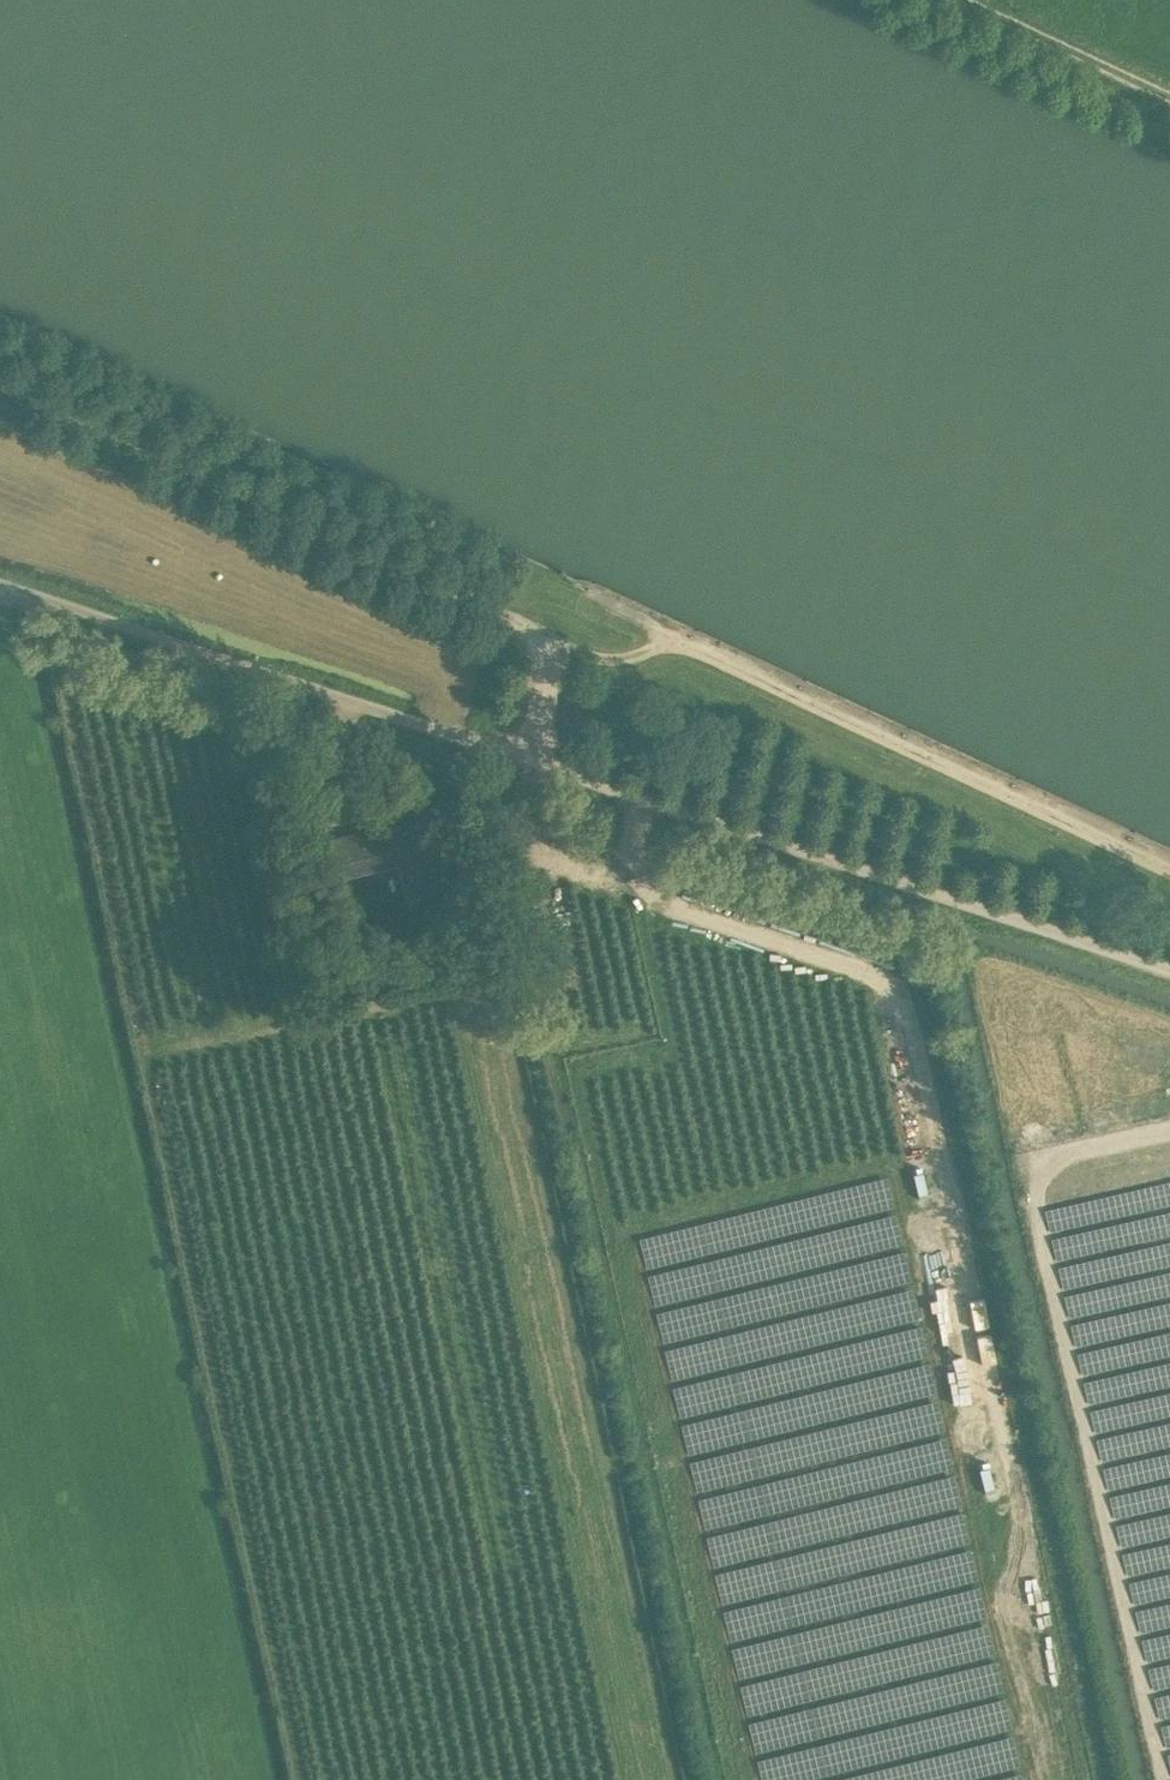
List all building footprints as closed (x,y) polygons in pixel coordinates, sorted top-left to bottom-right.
[(405,900),(445,891),(427,817),(331,840),(340,877),(397,864),(405,900)] [(924,1178),(915,1180),(918,1193),(919,1198),(929,1196),(927,1191),(924,1178)] [(989,1466),(979,1468),(985,1491),(986,1493),(995,1491),(995,1489),(989,1466)]
